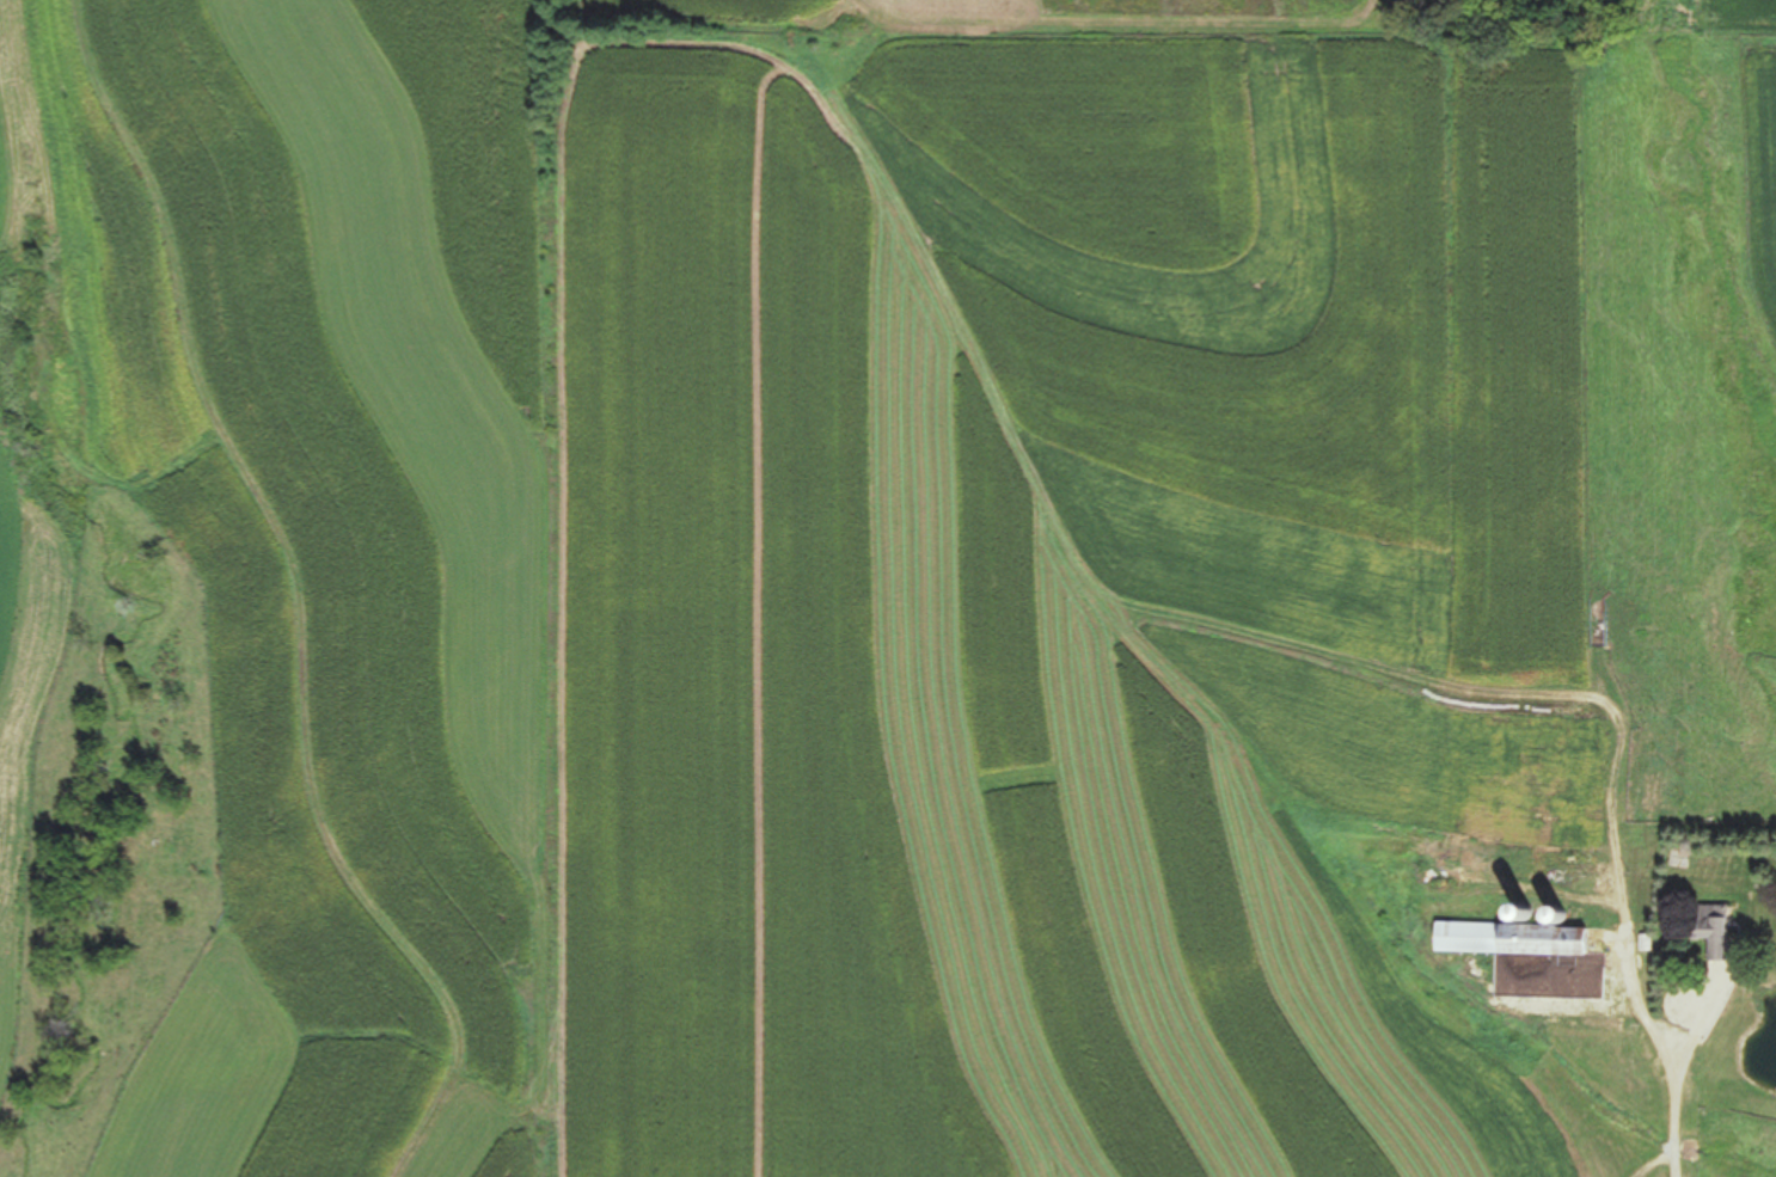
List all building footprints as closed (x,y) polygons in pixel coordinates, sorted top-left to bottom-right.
[(1722,906),(1691,905),(1690,938),(1706,939),(1706,958),(1721,958),(1722,906)] [(1614,955),(1615,927),(1430,924),(1430,952),(1614,955)]
